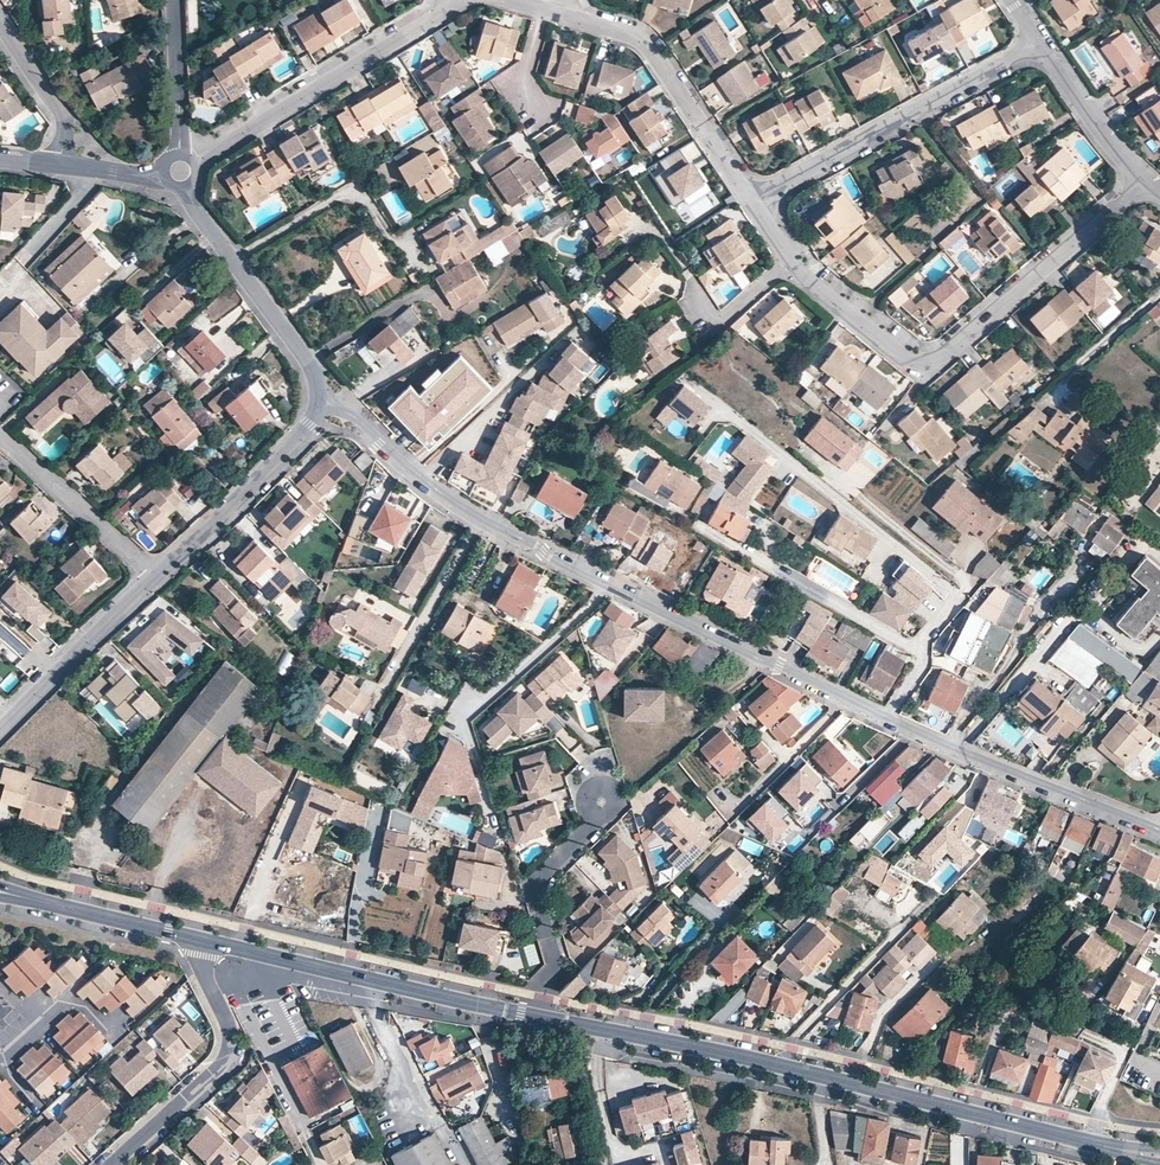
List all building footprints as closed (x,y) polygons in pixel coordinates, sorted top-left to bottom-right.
[(45,22),(43,23),(44,33),(63,32),(62,20),(70,19),(68,0),(43,0),(45,22)] [(114,0),(107,0),(114,20),(119,18),(114,0)] [(119,18),(144,10),(140,0),(114,0),(119,18)] [(308,48),(330,35),(328,32),(333,29),(335,32),(336,34),(355,23),(353,20),(360,16),(350,0),(342,0),(322,12),(321,10),(295,25),(308,48)] [(651,5),(674,11),(675,8),(685,11),(688,0),(653,0),(651,5)] [(771,23),(776,21),(782,31),(790,26),(794,23),(787,13),(792,9),(786,0),(772,0),(761,8),(771,23)] [(826,0),(802,0),(810,11),(826,0)] [(863,12),(857,16),(863,27),(892,8),(887,0),(855,0),(863,12)] [(938,12),(942,10),(941,7),(943,6),(940,0),(935,0),(933,1),(938,12)] [(938,12),(943,20),(956,44),(957,47),(967,41),(964,35),(987,22),(976,0),(961,0),(942,10),(938,12)] [(1069,29),(1096,12),(1089,0),(1050,0),(1069,29)] [(1159,34),(1159,2),(1145,12),(1159,34)] [(785,43),(796,60),(816,46),(806,29),(809,27),(803,17),(794,23),(790,26),(796,36),(785,43)] [(907,40),(918,61),(945,46),(947,49),(956,44),(943,20),(907,40)] [(485,22),(474,58),(487,62),(490,56),(509,61),(519,32),(509,29),(506,35),(499,32),(500,28),(485,22)] [(717,66),(736,54),(715,22),(684,42),(690,51),(698,45),(705,55),(708,53),(717,66)] [(806,29),(816,46),(824,41),(813,25),(809,27),(806,29)] [(440,26),(429,33),(437,46),(449,39),(440,26)] [(330,35),(308,48),(311,52),(337,36),(336,34),(333,29),(328,32),(330,35)] [(1131,85),(1149,73),(1143,63),(1123,32),(1101,46),(1122,78),(1125,76),(1131,85)] [(231,56),(244,78),(253,73),(252,70),(260,65),(258,62),(263,60),(281,49),(271,33),(231,56)] [(422,69),(438,94),(471,73),(449,39),(437,46),(445,58),(447,61),(439,66),(437,63),(435,60),(422,69)] [(567,44),(555,40),(545,72),(547,76),(555,78),(556,75),(577,82),(584,57),(574,54),(575,50),(566,47),(567,44)] [(748,48),(751,54),(756,50),(752,45),(748,48)] [(281,49),(263,60),(264,63),(283,51),(281,49)] [(843,71),(856,97),(864,92),(878,85),(879,88),(900,78),(885,50),(843,71)] [(80,74),(95,103),(116,92),(118,95),(119,97),(153,79),(147,68),(150,66),(142,52),(100,75),(95,66),(80,74)] [(717,66),(708,53),(705,55),(714,68),(717,66)] [(203,81),(205,99),(211,95),(216,102),(224,98),(227,103),(241,94),(240,91),(249,86),(244,78),(231,56),(213,67),(216,73),(203,81)] [(59,62),(60,63),(49,68),(52,74),(62,68),(72,63),(68,57),(59,62)] [(447,61),(445,58),(437,63),(439,66),(447,61)] [(584,95),(591,98),(593,92),(605,85),(613,92),(622,95),(627,91),(632,72),(628,68),(602,60),(599,67),(597,75),(590,72),(584,95)] [(1146,61),(1143,63),(1149,73),(1153,71),(1146,61)] [(62,68),(67,76),(76,71),(72,63),(62,68)] [(734,105),(770,81),(766,74),(755,80),(743,63),(718,81),(723,88),(727,86),(729,91),(728,96),(734,105)] [(400,79),(398,74),(381,84),(384,89),(400,79)] [(575,87),(577,82),(556,75),(555,78),(554,80),(575,87)] [(381,84),(376,88),(367,93),(369,96),(381,117),(412,99),(400,79),(384,89),(381,84)] [(1159,138),(1159,91),(1155,84),(1136,97),(1144,110),(1143,110),(1156,130),(1155,130),(1159,138)] [(1,85),(0,86),(0,117),(4,124),(20,114),(1,85)] [(453,119),(472,148),(496,131),(486,115),(477,103),(481,100),(485,98),(478,87),(451,105),(458,116),(453,119)] [(796,127),(799,132),(809,126),(807,121),(816,116),(819,121),(832,113),(818,88),(795,101),(798,105),(787,112),(794,124),(796,127)] [(1009,129),(1011,134),(1048,114),(1035,89),(1023,95),(1026,100),(1012,107),(1016,115),(1004,121),(1009,129)] [(116,92),(95,103),(98,106),(118,95),(116,92)] [(627,105),(634,118),(628,122),(644,146),(655,139),(666,132),(659,121),(655,115),(650,107),(654,105),(646,92),(627,105)] [(357,99),(359,102),(369,96),(367,93),(357,99)] [(211,95),(205,99),(209,107),(219,108),(227,103),(224,98),(216,102),(211,95)] [(998,109),(1004,121),(1016,115),(1012,107),(1026,100),(1023,95),(998,109)] [(381,117),(369,96),(359,102),(352,106),(345,110),(337,115),(350,138),(366,129),(383,119),(381,117)] [(385,124),(416,105),(412,99),(381,117),(383,119),(385,124)] [(481,100),(477,103),(486,115),(490,113),(481,100)] [(781,101),(742,122),(758,151),(768,145),(767,143),(764,140),(794,124),(787,112),(781,101)] [(965,133),(973,148),(984,142),(1009,129),(1004,121),(998,109),(995,103),(987,107),(988,112),(977,118),(975,114),(956,124),(961,135),(965,133)] [(586,123),(590,124),(594,111),(580,106),(576,120),(586,123)] [(977,118),(988,112),(987,107),(975,114),(977,118)] [(1155,130),(1156,130),(1143,110),(1136,115),(1149,135),(1155,130)] [(659,121),(663,119),(658,113),(655,115),(659,121)] [(832,113),(819,121),(822,126),(835,118),(832,113)] [(444,126),(446,125),(438,114),(427,120),(435,132),(444,126)] [(607,150),(609,153),(629,140),(613,114),(606,116),(602,119),(607,127),(598,132),(596,132),(595,132),(592,128),(583,133),(581,137),(595,158),(607,150)] [(816,116),(807,121),(809,126),(819,121),(816,116)] [(592,128),(590,124),(586,123),(583,133),(592,128)] [(794,124),(764,140),(767,143),(796,127),(794,124)] [(313,128),(311,125),(297,134),(298,137),(313,128)] [(314,168),(331,158),(313,128),(298,137),(297,134),(280,143),(281,145),(296,170),(311,161),(314,168)] [(438,142),(449,135),(445,128),(433,135),(438,142)] [(1009,129),(984,142),(987,147),(1011,134),(1009,129)] [(551,143),(547,132),(535,137),(538,147),(551,143)] [(553,176),(583,156),(568,133),(553,144),(555,148),(541,157),(553,176)] [(649,154),(660,147),(655,139),(644,146),(649,154)] [(1023,155),(1033,148),(1028,142),(1019,148),(1023,155)] [(555,148),(553,144),(539,153),(541,157),(555,148)] [(247,162),(264,191),(268,189),(265,186),(281,177),(283,181),(297,172),(296,170),(281,145),(267,153),(274,166),(263,173),(259,166),(263,164),(258,156),(247,162)] [(524,192),(533,185),(535,188),(544,181),(533,162),(526,161),(523,157),(519,159),(511,147),(482,167),(490,179),(510,209),(518,203),(516,199),(524,192)] [(876,170),(883,182),(878,185),(883,193),(893,194),(892,192),(906,185),(907,187),(919,180),(912,165),(921,161),(913,147),(891,158),(893,163),(889,166),(888,163),(876,170)] [(1056,196),(1057,197),(1076,180),(1084,173),(1062,148),(1035,171),(1039,176),(1042,179),(1056,196)] [(689,165),(680,150),(660,163),(666,172),(656,178),(675,207),(686,200),(684,196),(705,182),(692,162),(689,165)] [(415,181),(425,199),(450,185),(440,168),(445,164),(438,153),(427,159),(423,151),(400,165),(411,184),(415,181)] [(1020,168),(1027,163),(1023,157),(1015,163),(1020,168)] [(312,180),(336,165),(331,158),(314,168),(311,161),(296,170),(297,172),(300,177),(308,173),(312,180)] [(933,169),(940,178),(951,169),(944,160),(933,169)] [(242,192),(249,200),(264,191),(247,162),(234,170),(235,172),(225,178),(234,192),(240,188),(242,192)] [(1020,168),(1032,182),(1039,176),(1035,171),(1027,163),(1020,168)] [(265,186),(268,189),(283,181),(281,177),(265,186)] [(1014,198),(1028,214),(1044,200),(1047,203),(1056,196),(1042,179),(1032,188),(1030,184),(1014,198)] [(1076,180),(1057,197),(1061,201),(1079,185),(1076,180)] [(906,185),(892,192),(893,194),(895,199),(909,191),(907,187),(906,185)] [(264,191),(249,200),(251,205),(267,196),(270,194),(268,189),(264,191)] [(3,191),(2,198),(11,199),(12,196),(22,197),(23,193),(3,191)] [(815,221),(835,247),(840,243),(862,224),(866,220),(843,193),(832,203),(834,206),(815,221)] [(35,195),(34,202),(33,210),(42,211),(44,196),(35,195)] [(12,231),(19,224),(20,218),(31,220),(33,210),(34,202),(22,201),(22,197),(12,196),(11,199),(2,198),(2,202),(0,201),(0,230),(12,231)] [(600,209),(586,217),(603,243),(616,235),(613,231),(625,224),(631,219),(616,196),(607,202),(609,205),(601,211),(600,209)] [(1044,200),(1028,214),(1031,217),(1047,203),(1044,200)] [(84,230),(93,220),(81,210),(73,219),(84,230)] [(467,224),(460,212),(444,222),(451,234),(467,224)] [(730,218),(705,234),(712,245),(711,246),(730,275),(753,260),(746,248),(738,237),(734,231),(737,229),(730,218)] [(974,240),(983,251),(986,248),(993,256),(997,256),(1003,251),(1007,247),(1010,250),(1012,253),(1021,245),(999,219),(990,227),(986,221),(974,231),(979,236),(974,240)] [(1136,250),(1157,261),(1154,267),(1159,270),(1159,229),(1143,219),(1138,228),(1146,232),(1150,234),(1146,242),(1142,240),(1136,250)] [(434,254),(440,263),(454,255),(460,265),(469,260),(484,251),(479,242),(467,224),(451,234),(444,222),(427,233),(438,251),(434,254)] [(501,228),(506,237),(513,233),(508,224),(501,228)] [(625,224),(613,231),(616,235),(627,228),(625,224)] [(862,263),(869,271),(888,255),(862,224),(840,243),(846,250),(849,247),(862,263)] [(521,232),(526,241),(537,235),(532,226),(521,232)] [(962,234),(956,227),(944,238),(949,244),(962,234)] [(506,237),(501,228),(479,242),(484,251),(486,249),(506,237)] [(526,242),(519,229),(513,233),(506,237),(486,249),(494,262),(526,242)] [(885,236),(901,255),(907,249),(893,231),(892,230),(885,236)] [(979,236),(974,231),(970,235),(974,240),(979,236)] [(1146,242),(1150,234),(1146,232),(1142,240),(1146,242)] [(427,233),(423,235),(434,254),(438,251),(427,233)] [(61,265),(55,259),(44,269),(71,296),(107,261),(87,240),(81,234),(60,254),(66,260),(61,265)] [(350,258),(369,287),(391,274),(365,235),(340,252),(347,261),(350,258)] [(738,237),(746,248),(749,245),(742,235),(738,237)] [(949,244),(944,238),(938,243),(943,250),(949,244)] [(846,250),(840,243),(835,247),(833,249),(839,255),(846,250)] [(730,275),(711,246),(705,250),(724,279),(730,275)] [(862,263),(849,247),(846,250),(859,265),(862,263)] [(901,255),(907,262),(914,256),(907,249),(901,255)] [(66,260),(60,254),(55,259),(61,265),(66,260)] [(350,258),(347,261),(344,262),(366,296),(394,278),(391,274),(369,287),(350,258)] [(635,263),(611,286),(619,294),(613,300),(622,310),(637,295),(641,299),(649,291),(645,286),(643,284),(650,277),(652,279),(660,272),(646,258),(638,266),(635,263)] [(460,265),(436,280),(445,294),(453,289),(458,297),(475,287),(478,292),(486,287),(469,260),(460,265)] [(113,268),(107,261),(71,296),(76,302),(113,268)] [(1075,287),(1068,293),(1080,307),(1083,311),(1085,313),(1103,296),(1111,289),(1094,269),(1075,287)] [(900,304),(916,318),(923,313),(932,323),(952,305),(966,293),(950,275),(916,304),(909,297),(900,304)] [(650,277),(643,284),(645,286),(652,279),(650,277)] [(710,277),(702,282),(705,286),(713,281),(710,277)] [(174,280),(147,305),(158,316),(168,327),(191,305),(183,297),(181,299),(173,291),(179,285),(174,280)] [(908,295),(900,285),(888,295),(897,304),(908,295)] [(1111,289),(1103,296),(1110,303),(1121,294),(1114,286),(1111,289)] [(453,289),(445,294),(453,307),(478,292),(475,287),(458,297),(453,289)] [(1043,307),(1030,318),(1049,340),(1075,318),(1072,314),(1080,307),(1068,293),(1064,289),(1057,295),(1054,297),(1056,300),(1045,309),(1043,307)] [(546,292),(494,324),(508,346),(518,340),(516,337),(541,321),(543,325),(548,332),(565,322),(546,292)] [(637,295),(622,310),(626,314),(641,299),(637,295)] [(578,304),(572,296),(566,300),(572,309),(578,304)] [(1045,309),(1056,300),(1054,297),(1043,307),(1045,309)] [(783,298),(754,324),(770,342),(780,333),(778,330),(797,313),(783,298)] [(0,322),(0,335),(2,337),(7,332),(27,352),(21,357),(36,373),(54,357),(49,352),(60,342),(65,347),(78,334),(74,330),(61,316),(61,315),(37,338),(26,326),(39,315),(24,299),(0,322)] [(158,316),(147,305),(139,313),(150,324),(158,316)] [(952,305),(932,323),(935,327),(956,310),(952,305)] [(1148,313),(1153,319),(1159,313),(1159,310),(1157,306),(1148,313)] [(1080,307),(1072,314),(1075,318),(1083,311),(1080,307)] [(411,308),(371,342),(382,356),(378,359),(384,367),(397,356),(403,363),(413,355),(400,339),(421,321),(411,308)] [(80,325),(67,311),(61,316),(74,330),(80,325)] [(797,313),(778,330),(780,333),(800,316),(797,313)] [(732,324),(729,327),(735,331),(746,320),(741,316),(732,324)] [(543,325),(541,321),(516,337),(518,340),(543,325)] [(671,322),(629,351),(642,369),(649,364),(655,374),(680,357),(672,346),(667,349),(662,342),(667,338),(677,331),(671,322)] [(155,353),(134,331),(131,333),(123,324),(105,341),(113,351),(123,347),(134,357),(137,354),(145,363),(155,353)] [(579,342),(588,334),(580,325),(571,333),(579,342)] [(248,327),(239,334),(245,343),(255,335),(248,327)] [(203,331),(187,346),(209,369),(224,355),(203,331)] [(20,358),(21,357),(27,352),(7,332),(2,337),(1,338),(20,358)] [(662,342),(667,349),(672,346),(667,338),(662,342)] [(562,354),(547,371),(568,389),(571,391),(577,384),(574,381),(583,371),(577,366),(587,354),(571,340),(560,352),(562,354)] [(66,348),(65,347),(60,342),(49,352),(54,357),(55,358),(66,348)] [(371,342),(366,346),(378,359),(382,356),(371,342)] [(837,345),(819,367),(846,390),(849,387),(865,366),(858,359),(855,362),(844,353),(845,351),(837,345)] [(990,359),(981,368),(1001,391),(1010,382),(1029,366),(1012,346),(993,363),(990,359)] [(416,392),(413,389),(392,409),(427,446),(435,438),(434,438),(441,432),(490,386),(463,358),(445,375),(440,370),(416,392)] [(972,378),(948,399),(964,417),(988,396),(997,407),(1007,399),(1001,391),(981,368),(977,363),(967,372),(972,378)] [(649,364),(642,369),(649,379),(655,374),(649,364)] [(865,366),(849,387),(877,409),(895,386),(867,364),(865,366)] [(1029,366),(1010,382),(1014,388),(1033,371),(1029,366)] [(516,394),(508,408),(513,411),(538,424),(548,404),(551,405),(557,394),(563,398),(568,389),(547,371),(544,368),(536,383),(530,380),(525,391),(521,389),(518,395),(516,394)] [(69,377),(26,417),(33,424),(40,418),(47,425),(64,409),(68,410),(70,410),(72,410),(74,410),(78,407),(89,419),(109,401),(81,370),(71,379),(69,377)] [(948,399),(972,378),(967,372),(943,392),(948,399)] [(197,396),(199,399),(220,379),(216,374),(199,389),(201,392),(197,396)] [(800,375),(795,380),(803,385),(807,380),(800,375)] [(247,388),(238,395),(229,386),(208,404),(217,414),(226,405),(245,429),(267,410),(257,398),(265,391),(256,380),(252,383),(247,377),(242,382),(247,388)] [(694,422),(708,404),(683,384),(669,401),(694,422)] [(164,389),(145,405),(176,442),(195,425),(164,389)] [(808,389),(801,398),(816,409),(823,400),(808,389)] [(1075,391),(1066,403),(1077,412),(1087,399),(1075,391)] [(891,396),(889,394),(880,405),(883,407),(891,396)] [(850,408),(843,402),(838,408),(845,414),(850,408)] [(78,407),(74,410),(85,422),(89,419),(78,407)] [(912,432),(925,446),(936,459),(955,444),(931,416),(926,420),(914,408),(898,422),(908,435),(912,432)] [(1032,428),(1043,413),(1036,408),(1007,432),(1013,436),(1019,428),(1027,435),(1032,428)] [(1051,419),(1046,424),(1063,436),(1060,440),(1068,446),(1071,442),(1078,447),(1075,451),(1091,463),(1110,438),(1082,415),(1075,424),(1057,410),(1051,419)] [(538,424),(513,411),(508,421),(532,435),(538,424)] [(1043,413),(1032,428),(1055,446),(1060,440),(1063,436),(1046,424),(1051,419),(1043,413)] [(821,415),(808,431),(824,444),(820,449),(846,470),(863,449),(821,415)] [(40,418),(33,424),(40,431),(47,425),(40,418)] [(501,492),(532,435),(508,421),(486,463),(464,451),(456,465),(478,477),(477,479),(501,492)] [(195,425),(176,442),(182,449),(201,433),(195,425)] [(1027,435),(1019,428),(1013,436),(1022,442),(1027,435)] [(808,431),(804,436),(820,449),(824,444),(808,431)] [(925,446),(912,432),(908,435),(921,450),(925,446)] [(768,452),(745,434),(731,451),(746,463),(726,489),(747,503),(752,493),(772,467),(763,459),(768,452)] [(548,435),(538,444),(545,448),(553,440),(548,435)] [(978,442),(972,447),(954,463),(966,473),(987,454),(984,450),(978,442)] [(98,444),(81,460),(100,480),(107,487),(123,472),(112,460),(98,444)] [(338,448),(330,456),(345,471),(361,486),(368,480),(338,448)] [(1091,463),(1075,451),(1071,458),(1086,469),(1091,463)] [(121,452),(112,460),(123,472),(132,464),(121,452)] [(364,453),(356,461),(363,468),(371,460),(364,453)] [(304,476),(295,485),(305,494),(314,503),(345,471),(330,456),(327,454),(316,465),(318,467),(306,478),(304,476)] [(709,478),(715,482),(723,469),(704,456),(696,469),(709,478)] [(179,467),(172,458),(168,462),(175,471),(179,467)] [(660,459),(644,483),(655,489),(659,484),(672,492),(670,496),(685,506),(699,485),(660,459)] [(81,460),(76,464),(95,484),(100,480),(81,460)] [(549,472),(536,495),(554,505),(572,515),(574,512),(585,493),(549,472)] [(10,490),(0,478),(0,499),(10,490)] [(709,478),(701,491),(708,496),(709,494),(716,482),(715,482),(709,478)] [(935,503),(944,510),(943,512),(965,532),(970,527),(983,538),(1000,517),(954,479),(935,503)] [(142,498),(133,507),(141,516),(156,532),(166,523),(162,518),(166,514),(182,500),(165,481),(157,488),(156,487),(142,499),(142,498)] [(527,486),(518,482),(510,496),(520,501),(527,486)] [(716,482),(709,494),(719,500),(707,521),(736,537),(744,524),(748,517),(743,515),(749,504),(747,503),(726,489),(716,482)] [(1159,484),(1144,503),(1159,515),(1159,514),(1159,484)] [(708,496),(701,491),(690,511),(697,515),(708,496)] [(287,494),(265,516),(269,520),(285,537),(308,514),(312,518),(320,510),(314,503),(305,494),(296,503),(287,494)] [(412,499),(409,507),(414,510),(418,502),(412,499)] [(615,501),(602,523),(611,527),(623,535),(636,513),(615,501)] [(1015,501),(1009,509),(1031,528),(1042,538),(1049,530),(1015,501)] [(1093,515),(1073,501),(1049,530),(1055,536),(1067,523),(1080,531),(1093,515)] [(28,505),(11,521),(30,541),(47,525),(38,516),(28,505)] [(386,505),(371,530),(396,545),(412,520),(386,505)] [(38,516),(47,525),(51,521),(42,511),(38,516)] [(357,513),(349,536),(362,540),(371,518),(357,513)] [(636,513),(623,535),(636,542),(633,547),(632,550),(638,553),(655,525),(636,513)] [(166,514),(162,518),(166,523),(170,520),(166,514)] [(308,514),(285,537),(290,541),(312,518),(308,514)] [(840,514),(824,538),(840,549),(844,544),(864,557),(876,538),(840,514)] [(156,532),(141,516),(137,520),(152,536),(156,532)] [(909,527),(925,540),(932,529),(917,518),(909,527)] [(786,519),(782,525),(786,528),(790,522),(786,519)] [(1129,529),(1117,519),(1111,527),(1105,523),(1094,538),(1110,549),(1120,535),(1122,537),(1129,529)] [(285,537),(269,520),(260,529),(281,550),(290,541),(285,537)] [(426,572),(447,534),(429,524),(394,586),(404,591),(410,581),(418,586),(423,577),(420,576),(423,570),(426,572)] [(744,524),(736,537),(743,541),(750,528),(744,524)] [(611,527),(607,532),(620,540),(623,535),(611,527)] [(932,529),(925,540),(946,557),(954,546),(932,529)] [(804,540),(795,534),(792,539),(801,544),(804,540)] [(1024,534),(1011,558),(1023,564),(1036,541),(1024,534)] [(623,535),(620,540),(633,547),(636,542),(623,535)] [(254,540),(234,561),(268,594),(278,584),(284,590),(294,579),(279,565),(274,569),(269,565),(274,560),(254,540)] [(990,576),(1006,557),(994,547),(976,567),(986,576),(990,576)] [(68,575),(55,586),(71,603),(84,591),(82,589),(95,578),(99,582),(108,574),(94,559),(91,561),(88,557),(90,555),(83,548),(62,567),(68,575)] [(1115,622),(1124,629),(1128,623),(1138,631),(1156,610),(1159,613),(1159,568),(1145,555),(1137,564),(1142,568),(1135,577),(1140,581),(1147,587),(1139,596),(1137,595),(1115,622)] [(274,560),(269,565),(274,569),(279,565),(274,560)] [(519,563),(496,601),(522,616),(544,578),(519,563)] [(720,563),(707,587),(737,604),(734,608),(744,614),(750,602),(742,597),(751,581),(720,563)] [(921,574),(907,563),(890,584),(897,589),(891,597),(910,610),(930,585),(919,576),(921,574)] [(1137,564),(1130,573),(1135,577),(1142,568),(1137,564)] [(38,619),(41,622),(51,612),(16,581),(4,595),(34,622),(26,630),(39,641),(46,635),(37,626),(38,625),(36,622),(38,619)] [(219,581),(210,590),(221,601),(227,607),(218,618),(238,637),(256,618),(219,581)] [(1140,581),(1132,590),(1137,595),(1139,596),(1147,587),(1140,581)] [(278,584),(268,594),(273,600),(284,590),(278,584)] [(995,586),(974,612),(989,620),(995,622),(1004,604),(1009,595),(995,586)] [(295,603),(302,596),(292,587),(286,593),(295,603)] [(707,587),(704,592),(734,608),(737,604),(707,587)] [(880,590),(868,611),(899,629),(908,613),(910,610),(891,597),(880,590)] [(995,622),(1009,630),(1024,600),(1009,595),(1004,604),(995,622)] [(811,612),(817,603),(805,596),(801,606),(811,612)] [(1032,603),(1024,600),(1015,618),(1022,621),(1032,603)] [(221,601),(211,611),(218,618),(227,607),(221,601)] [(632,615),(610,601),(601,608),(611,614),(593,642),(596,647),(617,661),(636,631),(626,624),(632,615)] [(360,602),(355,609),(351,607),(343,611),(339,609),(336,609),(333,611),(331,613),(329,615),(329,617),(329,620),(330,623),(332,625),(335,626),(337,627),(339,627),(342,626),(345,622),(378,641),(376,643),(386,649),(401,622),(392,617),(389,622),(376,614),(374,618),(366,614),(369,610),(370,608),(360,602)] [(811,612),(794,641),(809,650),(820,632),(833,612),(817,603),(811,612)] [(457,604),(442,630),(475,649),(491,624),(457,604)] [(204,639),(166,609),(127,644),(163,684),(173,675),(150,649),(166,635),(192,655),(204,639)] [(369,610),(366,614),(374,618),(376,614),(369,610)] [(926,620),(910,610),(908,613),(924,623),(926,620)] [(954,629),(944,649),(968,662),(989,620),(974,612),(970,610),(960,631),(954,629)] [(845,635),(853,623),(843,618),(836,630),(845,635)] [(1037,628),(1043,633),(1052,622),(1046,618),(1037,628)] [(989,620),(968,662),(989,672),(1009,630),(995,622),(989,620)] [(342,626),(341,629),(374,648),(376,643),(378,641),(345,622),(342,626)] [(845,635),(843,638),(864,651),(873,635),(853,623),(845,635)] [(1077,623),(1065,638),(1101,665),(1129,685),(1142,670),(1077,623)] [(1128,623),(1124,629),(1133,637),(1138,631),(1128,623)] [(246,648),(258,636),(250,628),(239,640),(246,648)] [(1037,628),(1030,636),(1036,641),(1043,633),(1037,628)] [(667,630),(654,645),(681,667),(684,664),(699,676),(719,651),(701,642),(699,645),(690,641),(686,645),(667,630)] [(820,632),(809,650),(826,661),(840,669),(845,660),(842,658),(849,647),(838,640),(837,642),(820,632)] [(1065,638),(1051,654),(1090,681),(1101,665),(1065,638)] [(904,659),(884,648),(872,669),(867,666),(860,677),(882,690),(887,681),(890,683),(904,659)] [(1142,670),(1157,679),(1159,681),(1159,649),(1142,670)] [(286,674),(295,655),(285,650),(276,670),(286,674)] [(809,650),(805,655),(822,666),(826,661),(809,650)] [(583,678),(560,653),(527,685),(533,691),(542,701),(550,694),(563,682),(570,690),(583,678)] [(142,687),(115,660),(87,687),(132,734),(161,707),(146,691),(141,696),(137,692),(142,687)] [(120,796),(115,803),(149,831),(225,733),(239,739),(268,699),(258,691),(259,689),(225,662),(120,796)] [(602,697),(617,680),(607,669),(604,667),(596,677),(602,697)] [(329,670),(316,690),(332,702),(336,697),(348,705),(359,713),(370,696),(343,677),(341,680),(329,670)] [(1129,685),(1124,691),(1137,702),(1143,695),(1146,691),(1157,679),(1142,670),(1129,685)] [(927,706),(931,700),(954,712),(967,685),(941,672),(930,695),(926,693),(921,703),(927,706)] [(767,675),(762,679),(769,688),(749,705),(767,724),(802,693),(788,685),(767,675)] [(1035,678),(1019,697),(1044,719),(1038,726),(1049,735),(1036,752),(1046,760),(1060,743),(1084,715),(1064,698),(1052,688),(1050,691),(1035,678)] [(411,679),(407,690),(423,695),(427,684),(411,679)] [(1157,679),(1146,691),(1143,695),(1146,697),(1159,705),(1159,681),(1157,679)] [(568,687),(563,682),(550,694),(555,699),(568,687)] [(1078,682),(1064,698),(1084,715),(1097,699),(1078,682)] [(624,717),(664,717),(663,687),(624,687),(624,717)] [(407,709),(414,697),(404,691),(380,734),(391,741),(395,734),(403,732),(411,736),(420,741),(432,720),(414,710),(413,712),(407,709)] [(542,701),(533,691),(524,699),(517,692),(497,711),(499,713),(483,728),(490,736),(486,739),(494,747),(514,728),(519,734),(538,716),(544,722),(553,713),(542,701)] [(336,697),(332,702),(345,710),(348,705),(336,697)] [(1019,697),(1013,705),(1038,726),(1044,719),(1019,697)] [(1146,697),(1141,704),(1159,716),(1159,705),(1146,697)] [(1125,712),(1101,741),(1122,759),(1138,739),(1141,741),(1149,732),(1125,712)] [(784,719),(793,730),(800,723),(791,713),(784,719)] [(1145,725),(1150,729),(1152,731),(1153,731),(1155,732),(1157,731),(1158,730),(1159,728),(1159,720),(1154,715),(1145,725)] [(778,720),(775,717),(767,724),(770,728),(781,741),(793,730),(782,717),(778,720)] [(722,729),(701,748),(723,774),(729,769),(723,763),(732,755),(738,761),(745,755),(722,729)] [(391,741),(404,748),(411,736),(403,732),(395,734),(391,741)] [(283,782),(247,754),(252,748),(225,735),(198,770),(256,816),(283,782)] [(474,775),(463,743),(447,735),(424,783),(439,791),(466,790),(474,775)] [(254,743),(265,749),(268,743),(256,738),(254,743)] [(828,739),(811,755),(840,783),(841,784),(858,769),(828,739)] [(1122,759),(1101,741),(1096,746),(1122,768),(1144,744),(1141,741),(1138,739),(1122,759)] [(766,746),(761,741),(750,750),(754,761),(761,769),(775,757),(768,749),(766,746)] [(908,745),(865,787),(870,792),(881,803),(900,785),(893,778),(920,750),(908,745)] [(548,764),(544,750),(519,757),(529,789),(526,790),(529,799),(537,797),(551,793),(548,784),(551,783),(548,773),(546,765),(548,764)] [(732,755),(723,763),(729,769),(738,761),(732,755)] [(935,756),(901,792),(915,806),(943,777),(956,764),(935,756)] [(821,778),(806,762),(778,790),(797,808),(818,787),(816,784),(821,778)] [(0,798),(0,800),(21,806),(22,803),(32,805),(29,816),(43,820),(45,815),(59,819),(67,791),(28,780),(30,774),(3,767),(0,780),(5,781),(0,798)] [(481,798),(474,775),(466,790),(470,801),(481,798)] [(947,781),(943,777),(915,806),(915,807),(919,811),(920,810),(923,812),(919,817),(916,814),(898,833),(906,840),(914,833),(912,831),(916,827),(918,828),(924,822),(923,820),(927,816),(928,817),(951,793),(943,785),(947,781)] [(989,778),(975,808),(1005,823),(1015,801),(994,791),(999,781),(989,778)] [(425,820),(439,791),(424,783),(409,813),(412,814),(425,820)] [(365,829),(369,810),(312,785),(304,803),(306,803),(292,834),(309,842),(323,811),(331,814),(365,829)] [(641,786),(630,796),(637,804),(648,793),(641,786)] [(865,787),(861,791),(866,796),(870,792),(865,787)] [(789,813),(772,796),(745,823),(753,831),(758,825),(772,839),(786,825),(782,820),(789,813)] [(558,819),(553,802),(540,805),(537,797),(529,799),(506,806),(513,830),(524,827),(526,834),(539,830),(539,828),(538,825),(558,819)] [(675,802),(657,820),(666,829),(680,845),(699,828),(675,802)] [(21,806),(19,814),(29,816),(32,805),(22,803),(21,806)] [(970,818),(974,809),(965,805),(918,852),(930,863),(945,848),(960,862),(971,850),(960,839),(964,831),(970,818)] [(1049,805),(1037,831),(1055,839),(1058,832),(1060,833),(1066,821),(1063,820),(1067,813),(1049,805)] [(409,813),(392,806),(381,867),(401,871),(400,875),(398,883),(421,887),(427,850),(407,846),(412,814),(409,813)] [(890,821),(878,809),(857,830),(869,842),(890,821)] [(309,842),(292,834),(289,842),(314,853),(331,814),(323,811),(309,842)] [(45,815),(43,820),(58,824),(59,819),(45,815)] [(1073,815),(1061,842),(1064,843),(1068,835),(1083,842),(1092,824),(1073,815)] [(970,818),(964,831),(976,838),(983,824),(970,818)] [(558,819),(538,825),(539,828),(559,822),(558,819)] [(657,820),(652,824),(661,833),(666,829),(657,820)] [(526,834),(524,827),(513,830),(517,842),(541,834),(539,830),(526,834)] [(1101,827),(1092,846),(1113,854),(1121,836),(1116,833),(1101,827)] [(709,839),(699,828),(680,845),(690,856),(709,839)] [(1118,828),(1116,833),(1121,836),(1113,854),(1107,860),(1118,866),(1119,863),(1128,844),(1132,833),(1128,832),(1118,828)] [(636,853),(616,833),(598,852),(613,867),(617,881),(626,878),(629,888),(620,890),(617,887),(608,896),(622,908),(646,885),(636,853)] [(459,848),(452,881),(468,885),(467,889),(494,895),(501,865),(498,864),(501,852),(476,842),(474,851),(459,848)] [(1119,863),(1128,867),(1154,880),(1159,866),(1159,858),(1128,844),(1119,863)] [(945,848),(930,863),(932,865),(945,852),(958,865),(960,862),(945,848)] [(735,851),(701,886),(714,899),(722,891),(725,894),(727,893),(736,883),(740,879),(738,876),(749,865),(735,851)] [(872,852),(852,872),(862,878),(863,875),(880,885),(878,887),(893,896),(898,886),(903,889),(911,876),(890,864),(887,869),(878,863),(881,858),(872,852)] [(881,858),(878,863),(887,869),(890,864),(881,858)] [(1051,861),(1045,874),(1051,878),(1058,865),(1051,861)] [(1118,866),(1115,872),(1124,876),(1128,867),(1119,863),(1118,866)] [(782,871),(771,882),(774,885),(785,875),(782,871)] [(1069,872),(1064,884),(1068,886),(1073,874),(1069,872)] [(1107,888),(1101,902),(1110,907),(1113,909),(1126,878),(1124,876),(1115,872),(1107,888)] [(827,879),(817,888),(827,898),(830,894),(837,888),(827,879)] [(736,883),(727,893),(730,897),(740,887),(736,883)] [(1097,883),(1090,897),(1101,902),(1107,888),(1097,883)] [(837,888),(830,894),(839,903),(848,893),(840,885),(837,888)] [(1146,906),(1154,910),(1159,897),(1159,893),(1154,890),(1146,906)] [(722,891),(714,899),(717,902),(725,894),(722,891)] [(608,896),(605,892),(598,900),(591,894),(578,907),(588,917),(572,933),(573,937),(583,947),(622,909),(608,896)] [(827,898),(817,908),(829,915),(839,903),(830,894),(827,898)] [(960,894),(939,915),(957,931),(964,938),(983,919),(979,916),(983,911),(973,902),(972,904),(960,894)] [(671,911),(663,902),(631,934),(644,948),(645,947),(651,941),(655,945),(666,933),(667,934),(675,927),(669,921),(673,918),(669,914),(671,911)] [(588,917),(578,907),(573,912),(580,920),(570,930),(572,933),(588,917)] [(1138,941),(1147,927),(1113,909),(1106,924),(1138,941)] [(939,915),(936,919),(952,935),(957,931),(939,915)] [(502,953),(507,930),(463,921),(458,944),(481,949),(497,952),(502,953)] [(815,924),(786,955),(787,956),(804,973),(806,975),(812,969),(810,967),(834,942),(815,924)] [(1092,971),(1109,951),(1078,925),(1061,945),(1092,971)] [(1134,966),(1155,930),(1147,927),(1138,941),(1126,962),(1134,966)] [(865,973),(858,980),(872,993),(878,986),(889,998),(906,981),(896,970),(908,958),(918,968),(935,951),(916,933),(900,950),(894,944),(881,957),(887,963),(871,979),(865,973)] [(736,935),(712,961),(722,971),(725,968),(735,977),(756,954),(736,935)] [(52,974),(28,947),(13,961),(15,963),(13,965),(10,963),(2,970),(9,977),(4,981),(16,994),(21,990),(27,997),(35,990),(33,988),(35,985),(37,988),(45,981),(51,988),(47,992),(53,999),(65,988),(63,985),(65,983),(68,985),(82,972),(70,958),(52,974)] [(497,952),(481,949),(480,955),(496,958),(497,952)] [(582,969),(559,991),(571,993),(592,972),(618,981),(622,972),(627,974),(635,964),(599,952),(582,969)] [(794,983),(804,973),(787,956),(777,967),(794,983)] [(1126,962),(1104,995),(1111,999),(1126,1007),(1123,1012),(1134,1018),(1144,1001),(1142,1000),(1150,987),(1148,987),(1154,977),(1134,966),(1126,962)] [(747,995),(747,996),(768,1005),(773,993),(776,987),(765,982),(770,969),(762,965),(756,971),(747,995)] [(135,989),(123,976),(119,980),(107,967),(91,980),(94,983),(91,985),(89,983),(77,994),(83,1000),(87,996),(99,1010),(104,1006),(110,1013),(118,1006),(116,1003),(118,1001),(121,1003),(124,1000),(130,1007),(126,1011),(132,1018),(144,1007),(142,1004),(144,1002),(147,1005),(162,991),(149,977),(135,989)] [(725,968),(722,971),(732,980),(735,977),(725,968)] [(622,972),(618,981),(624,983),(627,974),(622,972)] [(773,993),(768,1005),(787,1013),(788,1014),(790,1013),(793,1011),(804,988),(794,983),(781,975),(776,987),(773,993)] [(716,1012),(709,1019),(723,1022),(747,995),(740,988),(716,1012)] [(929,989),(893,1025),(910,1042),(946,1006),(929,989)] [(848,1009),(845,1020),(867,1026),(875,1000),(848,990),(834,1005),(848,1009)] [(1111,999),(1108,1004),(1123,1012),(1126,1007),(1111,999)] [(834,1005),(825,1014),(845,1020),(848,1009),(834,1005)] [(701,1009),(699,1017),(709,1019),(716,1012),(701,1009)] [(102,1038),(80,1013),(73,1019),(68,1015),(55,1027),(60,1031),(52,1038),(59,1046),(62,1044),(64,1046),(62,1048),(75,1063),(102,1038)] [(156,1054),(171,1071),(178,1065),(175,1061),(172,1058),(186,1046),(189,1049),(190,1050),(201,1040),(185,1023),(180,1027),(172,1017),(151,1036),(159,1044),(153,1050),(156,1054)] [(1052,1028),(1032,1019),(1026,1037),(1046,1044),(1048,1040),(1052,1028)] [(352,1022),(356,1030),(362,1028),(357,1020),(352,1022)] [(329,1034),(350,1073),(355,1070),(373,1061),(356,1030),(352,1022),(329,1034)] [(1048,1040),(1084,1056),(1089,1044),(1070,1036),(1052,1028),(1048,1040)] [(949,1030),(942,1059),(956,1063),(965,1065),(964,1070),(971,1072),(974,1060),(967,1058),(972,1036),(949,1030)] [(419,1034),(405,1042),(409,1050),(418,1045),(426,1061),(434,1057),(438,1065),(450,1058),(446,1050),(452,1046),(448,1037),(437,1042),(434,1036),(429,1038),(427,1035),(421,1038),(419,1034)] [(1026,1037),(1024,1045),(1019,1044),(1016,1053),(1026,1057),(1023,1066),(1037,1070),(1040,1061),(1042,1061),(1046,1044),(1026,1037)] [(139,1051),(147,1044),(142,1039),(134,1046),(139,1051)] [(283,1062),(310,1115),(351,1095),(324,1041),(299,1054),(283,1062)] [(113,1076),(128,1093),(138,1085),(140,1087),(157,1072),(148,1062),(156,1054),(153,1050),(147,1044),(139,1051),(127,1062),(113,1076)] [(1076,1071),(1073,1079),(1091,1088),(1094,1083),(1097,1078),(1104,1081),(1114,1060),(1102,1055),(1104,1051),(1089,1044),(1084,1056),(1076,1071)] [(66,1071),(53,1056),(50,1058),(48,1056),(50,1054),(43,1046),(36,1052),(32,1048),(19,1059),(23,1064),(16,1070),(23,1079),(26,1076),(29,1079),(26,1081),(39,1096),(66,1071)] [(189,1049),(186,1046),(172,1058),(175,1061),(189,1049)] [(999,1047),(992,1068),(1019,1077),(1023,1066),(1026,1057),(1016,1053),(999,1047)] [(106,1068),(113,1076),(127,1062),(120,1055),(106,1068)] [(428,1086),(437,1103),(446,1099),(450,1107),(459,1101),(456,1096),(473,1086),(475,1089),(485,1084),(472,1060),(435,1079),(437,1082),(428,1086)] [(355,1070),(357,1075),(376,1066),(373,1061),(355,1070)] [(1036,1072),(1028,1096),(1037,1098),(1044,1100),(1048,1084),(1054,1066),(1042,1061),(1040,1061),(1037,1070),(1036,1072)] [(263,1065),(254,1075),(263,1083),(267,1092),(274,1089),(263,1065)] [(518,1079),(523,1101),(567,1091),(561,1068),(518,1079)] [(992,1068),(989,1076),(1017,1085),(1019,1077),(992,1068)] [(263,1097),(267,1092),(263,1083),(254,1075),(253,1074),(246,1082),(249,1084),(243,1090),(240,1088),(233,1096),(235,1098),(228,1105),(238,1114),(229,1123),(241,1133),(249,1124),(247,1122),(261,1107),(257,1103),(263,1097)] [(1097,1078),(1094,1083),(1101,1086),(1104,1081),(1097,1078)] [(4,1134),(20,1118),(14,1111),(11,1114),(9,1111),(12,1109),(19,1103),(9,1092),(5,1096),(3,1093),(7,1090),(10,1087),(4,1080),(1,1083),(0,1082),(0,1129),(4,1134)] [(1048,1084),(1044,1100),(1050,1102),(1055,1087),(1048,1084)] [(140,1087),(138,1085),(128,1093),(131,1095),(140,1087)] [(74,1142),(77,1145),(85,1138),(82,1134),(95,1122),(96,1124),(109,1113),(88,1090),(63,1113),(67,1118),(59,1125),(74,1142)] [(665,1091),(651,1095),(658,1119),(671,1116),(672,1120),(687,1116),(680,1092),(667,1096),(665,1091)] [(651,1095),(647,1096),(653,1121),(658,1119),(651,1095)] [(226,1103),(228,1105),(235,1098),(233,1096),(226,1103)] [(633,1105),(619,1109),(626,1133),(641,1129),(640,1124),(653,1121),(647,1096),(632,1101),(633,1105)] [(269,1103),(263,1097),(257,1103),(261,1107),(263,1109),(269,1103)] [(830,1109),(829,1114),(830,1121),(835,1148),(844,1148),(841,1111),(830,1109)] [(841,1111),(844,1148),(852,1149),(853,1134),(855,1114),(841,1111)] [(279,1117),(289,1138),(296,1130),(287,1113),(279,1117)] [(855,1114),(853,1134),(865,1136),(885,1140),(888,1122),(855,1114)] [(479,1115),(459,1126),(479,1164),(509,1164),(518,1160),(506,1137),(494,1143),(479,1115)] [(31,1164),(40,1164),(52,1154),(54,1155),(62,1148),(65,1150),(74,1142),(59,1125),(54,1120),(45,1128),(44,1127),(17,1150),(31,1164)] [(574,1122),(581,1150),(587,1148),(581,1120),(574,1122)] [(259,1150),(241,1133),(232,1142),(208,1121),(187,1143),(212,1164),(227,1164),(240,1152),(250,1161),(259,1150)] [(96,1124),(95,1122),(82,1134),(85,1138),(98,1126),(96,1124)] [(319,1145),(327,1161),(333,1158),(338,1156),(340,1160),(343,1164),(355,1158),(350,1148),(342,1133),(346,1131),(342,1122),(319,1134),(324,1143),(319,1145)] [(558,1126),(565,1154),(581,1150),(574,1122),(558,1126)] [(545,1129),(552,1157),(565,1154),(558,1126),(545,1129)] [(342,1133),(350,1148),(355,1146),(346,1131),(342,1133)] [(702,1164),(694,1132),(682,1135),(685,1144),(676,1146),(675,1149),(679,1164),(699,1164),(702,1164)] [(896,1132),(892,1148),(917,1153),(920,1137),(896,1132)] [(305,1147),(297,1133),(290,1141),(296,1152),(305,1147)] [(397,1164),(449,1164),(433,1133),(391,1154),(397,1164)] [(853,1134),(852,1149),(863,1150),(865,1136),(853,1134)] [(748,1160),(768,1161),(768,1164),(784,1164),(785,1150),(789,1150),(790,1137),(769,1136),(769,1139),(759,1138),(749,1138),(748,1160)] [(863,1150),(862,1157),(881,1159),(885,1140),(865,1136),(863,1150)] [(15,1139),(0,1152),(0,1154),(6,1160),(21,1145),(15,1139)] [(892,1148),(891,1157),(915,1162),(917,1153),(892,1148)] [(250,1161),(254,1164),(264,1164),(269,1159),(259,1150),(250,1161)] [(52,1154),(40,1164),(50,1164),(57,1159),(54,1155),(52,1154)] [(977,1164),(1000,1164),(1000,1156),(978,1155),(977,1164)]
